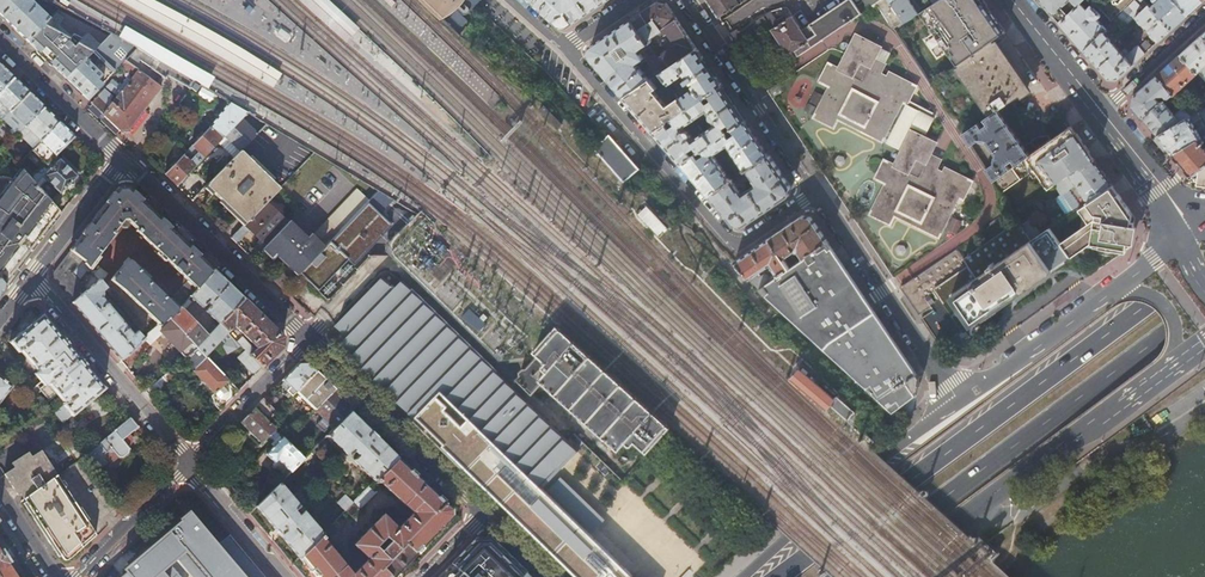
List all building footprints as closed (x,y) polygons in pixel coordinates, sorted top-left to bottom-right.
[(27,41),(50,17),(31,0),(0,0),(0,15),(27,41)] [(48,0),(47,0),(44,5),(55,12),(60,6),(48,0)] [(279,71),(227,40),(154,0),(116,0),(269,87),(279,71)] [(559,24),(565,24),(568,24),(604,0),(532,0),(559,24)] [(719,17),(743,1),(742,0),(708,0),(710,3),(719,17)] [(878,0),(861,0),(856,4),(854,0),(844,0),(802,27),(792,13),(784,18),(782,15),(777,18),(771,9),(741,28),(739,28),(737,26),(729,32),(730,33),(741,49),(772,28),(792,58),(876,2),(878,0)] [(904,21),(912,16),(918,12),(909,0),(892,0),(891,1),(904,21)] [(954,66),(991,40),(1003,31),(982,0),(936,0),(933,2),(918,12),(954,66)] [(1060,21),(1074,8),(1080,2),(1082,0),(1043,0),(1060,21)] [(1060,21),(1083,48),(1132,0),(1100,0),(1093,6),(1091,4),(1087,8),(1080,2),(1074,8),(1060,21)] [(1083,48),(1108,77),(1117,78),(1135,61),(1146,52),(1145,50),(1151,45),(1146,39),(1139,46),(1137,45),(1125,56),(1117,47),(1120,44),(1117,41),(1114,43),(1110,39),(1134,16),(1157,42),(1171,29),(1150,6),(1144,0),(1142,0),(1139,3),(1136,0),(1132,0),(1083,48)] [(1187,14),(1174,0),(1153,0),(1155,1),(1156,1),(1150,6),(1171,29),(1187,14)] [(1202,0),(1174,0),(1187,14),(1202,0)] [(668,25),(677,18),(671,9),(666,2),(662,1),(657,1),(631,18),(646,39),(668,25)] [(248,5),(244,10),(248,14),(251,12),(253,10),(248,5)] [(875,11),(872,6),(865,10),(868,16),(875,11)] [(50,17),(27,41),(66,78),(91,52),(99,44),(86,32),(76,43),(58,26),(62,18),(54,13),(50,17)] [(589,55),(624,96),(661,71),(666,68),(663,64),(647,75),(640,64),(643,62),(641,59),(644,57),(639,49),(648,43),(646,39),(631,18),(591,46),(589,55)] [(671,65),(697,47),(677,18),(668,25),(679,42),(663,53),(671,65)] [(124,27),(118,37),(121,39),(136,48),(155,60),(195,83),(203,88),(210,76),(124,27)] [(91,52),(66,78),(88,100),(102,85),(96,80),(100,75),(88,63),(95,56),(109,68),(118,58),(110,51),(121,39),(118,37),(110,33),(100,43),(103,45),(94,54),(91,52)] [(826,93),(877,59),(884,46),(859,33),(841,67),(830,61),(820,80),(830,85),(826,93)] [(1204,81),(1204,37),(1202,33),(1180,53),(1197,72),(1204,81)] [(952,68),(986,118),(998,109),(1005,105),(1010,101),(1026,90),(1008,63),(991,40),(954,66),(952,68)] [(688,107),(722,84),(715,74),(697,47),(671,65),(666,68),(661,71),(664,76),(669,82),(684,72),(691,82),(688,84),(691,89),(679,97),(687,108),(688,107)] [(1173,94),(1197,72),(1180,53),(1157,74),(1173,93),(1173,94)] [(887,64),(877,59),(826,93),(814,116),(834,127),(839,118),(883,141),(886,135),(890,137),(888,139),(901,146),(902,143),(905,144),(895,163),(884,158),(874,176),(884,182),(868,213),(888,224),(893,215),(936,238),(957,198),(962,201),(972,182),(945,168),(942,174),(936,170),(941,161),(931,156),(937,146),(923,139),(924,136),(926,138),(936,119),(933,117),(935,113),(910,100),(918,86),(891,72),(888,77),(882,74),(887,64)] [(0,64),(0,92),(14,78),(0,64)] [(97,95),(90,103),(95,108),(101,113),(107,119),(114,126),(119,130),(124,131),(128,131),(133,124),(139,117),(162,89),(157,85),(137,71),(130,79),(127,77),(117,89),(120,91),(115,98),(118,101),(115,105),(111,102),(108,106),(97,95)] [(624,96),(654,131),(687,108),(679,97),(678,96),(668,104),(656,87),(660,85),(657,81),(664,76),(661,71),(624,96)] [(1132,105),(1157,135),(1190,114),(1181,103),(1174,108),(1173,113),(1162,99),(1165,97),(1168,97),(1173,93),(1157,74),(1132,97),(1132,105)] [(0,92),(0,111),(5,116),(29,93),(14,78),(0,92)] [(191,89),(196,92),(200,87),(195,83),(193,86),(191,89)] [(713,141),(745,119),(736,106),(722,84),(688,107),(697,118),(708,110),(712,115),(711,117),(713,118),(714,119),(717,123),(706,130),(713,141)] [(813,102),(823,95),(817,92),(811,101),(813,102)] [(29,93),(5,116),(21,131),(45,108),(29,93)] [(209,109),(187,94),(179,105),(200,120),(209,109)] [(824,95),(823,95),(813,102),(818,105),(824,95)] [(598,104),(590,111),(601,123),(608,116),(598,104)] [(811,104),(805,108),(814,113),(817,107),(811,104)] [(244,116),(227,106),(210,127),(224,137),(241,119),(244,116)] [(681,162),(713,141),(706,130),(694,138),(691,134),(691,132),(690,130),(688,130),(685,126),(697,118),(688,107),(687,108),(654,131),(681,162)] [(45,108),(21,131),(36,146),(59,122),(45,108)] [(986,118),(963,134),(971,145),(979,140),(981,142),(985,143),(987,142),(996,155),(994,156),(992,160),(994,162),(985,168),(993,179),(998,176),(1028,155),(1012,131),(998,109),(986,118)] [(1173,153),(1200,136),(1201,136),(1193,123),(1201,118),(1196,111),(1190,114),(1157,135),(1173,153)] [(241,119),(224,137),(240,152),(240,151),(257,134),(241,119)] [(749,125),(745,119),(713,141),(681,162),(709,195),(731,180),(714,154),(728,145),(746,170),(747,169),(769,154),(749,125)] [(74,137),(59,122),(36,146),(50,159),(54,155),(74,137)] [(1043,171),(1055,184),(1056,183),(1080,166),(1082,168),(1094,159),(1084,145),(1070,125),(1052,138),(1040,146),(1036,149),(1028,155),(998,176),(993,179),(1002,193),(1035,169),(1038,174),(1043,171)] [(224,137),(210,127),(187,151),(164,174),(176,186),(224,137)] [(1031,141),(1036,149),(1040,146),(1052,138),(1050,134),(1046,135),(1039,136),(1031,141)] [(609,136),(594,149),(623,184),(639,171),(609,136)] [(1201,143),(1204,141),(1200,136),(1173,153),(1191,174),(1197,170),(1204,164),(1204,148),(1201,143)] [(240,151),(240,152),(209,183),(216,190),(213,193),(221,201),(238,217),(236,219),(243,226),(248,221),(265,203),(280,188),(240,151)] [(783,175),(769,154),(747,169),(756,182),(750,186),(749,183),(745,186),(746,189),(741,192),(732,179),(731,180),(709,195),(734,224),(738,225),(743,225),(789,194),(790,185),(783,175)] [(54,155),(50,159),(45,163),(28,177),(38,187),(45,179),(53,187),(60,194),(77,176),(54,155)] [(1080,166),(1056,183),(1074,211),(1111,185),(1102,171),(1094,159),(1082,168),(1080,166)] [(1197,170),(1191,174),(1193,177),(1204,177),(1204,164),(1197,170)] [(4,286),(50,227),(48,225),(59,211),(45,195),(38,187),(28,177),(22,169),(0,197),(0,281),(4,286)] [(45,179),(38,187),(45,195),(53,187),(45,179)] [(216,190),(209,183),(209,184),(204,188),(211,195),(213,193),(216,190)] [(1051,227),(1070,256),(1087,246),(1120,251),(1128,207),(1111,185),(1074,211),(1051,227)] [(96,218),(71,250),(86,263),(85,265),(90,271),(100,259),(98,257),(115,234),(114,233),(124,221),(127,221),(128,221),(138,232),(151,246),(151,245),(158,252),(156,254),(164,262),(166,260),(174,267),(173,268),(180,274),(181,274),(188,281),(187,282),(196,291),(213,271),(128,188),(119,189),(96,218)] [(324,248),(371,202),(358,189),(312,236),(324,248)] [(1005,215),(1013,210),(1006,200),(998,205),(1005,215)] [(219,203),(236,219),(238,217),(221,201),(219,203)] [(243,226),(231,239),(237,244),(250,230),(266,245),(286,224),(265,203),(248,221),(243,226)] [(970,217),(974,210),(965,205),(961,213),(970,217)] [(665,228),(644,206),(635,214),(656,236),(665,228)] [(1128,207),(1120,251),(1121,251),(1125,249),(1129,225),(1132,213),(1128,207)] [(798,251),(803,258),(827,241),(811,217),(806,216),(802,215),(769,238),(783,259),(794,251),(798,251)] [(989,225),(1001,218),(999,215),(987,223),(989,225)] [(957,248),(900,285),(903,290),(921,317),(941,345),(1070,256),(1051,227),(1040,235),(1032,240),(1022,225),(1019,220),(963,257),(957,248)] [(1030,220),(1022,225),(1032,240),(1040,235),(1030,220)] [(289,221),(286,224),(266,245),(264,247),(271,254),(276,255),(297,275),(324,248),(312,236),(310,234),(307,238),(289,221)] [(757,289),(789,267),(783,259),(769,238),(734,262),(757,289)] [(789,267),(757,289),(758,289),(893,411),(915,393),(913,390),(923,382),(921,380),(827,241),(803,258),(789,267)] [(271,254),(264,247),(261,250),(268,258),(271,254)] [(120,360),(135,349),(144,339),(136,331),(132,335),(101,298),(102,295),(102,293),(106,289),(101,283),(94,276),(90,271),(85,265),(86,263),(71,250),(53,273),(53,281),(120,360)] [(168,317),(170,319),(179,309),(170,300),(169,301),(161,293),(162,293),(155,286),(154,287),(147,280),(149,278),(141,270),(140,271),(132,262),(130,261),(127,261),(126,262),(110,281),(123,290),(157,325),(159,326),(168,317)] [(100,269),(94,276),(101,283),(108,275),(100,269)] [(206,312),(219,325),(220,323),(243,300),(213,271),(196,291),(190,297),(202,309),(207,303),(211,306),(206,312)] [(383,277),(336,326),(347,337),(339,345),(416,419),(414,421),(512,523),(578,457),(402,280),(394,288),(383,277)] [(303,306),(311,297),(300,287),(292,295),(303,306)] [(242,337),(237,342),(250,356),(261,368),(282,346),(282,338),(243,300),(220,323),(228,332),(235,326),(257,348),(253,352),(251,350),(253,348),(242,337)] [(170,319),(197,348),(208,336),(180,308),(179,309),(170,319)] [(487,324),(470,309),(462,317),(479,333),(487,324)] [(63,423),(105,388),(42,314),(10,341),(19,353),(21,351),(38,371),(35,374),(44,385),(40,388),(29,375),(19,384),(32,400),(42,392),(48,400),(57,393),(65,403),(54,412),(63,423)] [(183,359),(185,358),(197,348),(170,319),(168,317),(159,326),(157,325),(156,326),(163,334),(180,352),(178,354),(183,359)] [(197,348),(206,357),(230,334),(228,332),(220,323),(219,325),(208,336),(197,348)] [(539,354),(517,378),(533,392),(543,381),(619,450),(626,442),(631,446),(636,441),(647,452),(670,427),(654,410),(608,370),(557,325),(534,350),(539,354)] [(150,346),(163,334),(156,326),(149,333),(148,335),(144,339),(150,346)] [(193,371),(224,405),(238,391),(206,357),(197,348),(185,358),(196,369),(193,371)] [(120,360),(127,369),(142,356),(135,349),(120,360)] [(242,362),(254,375),(261,368),(250,356),(242,362)] [(296,392),(316,371),(307,362),(299,363),(283,380),(290,387),(287,391),(292,396),(296,392)] [(146,391),(152,398),(181,373),(175,366),(146,391)] [(791,381),(826,408),(834,399),(800,370),(791,381)] [(335,389),(316,371),(296,392),(315,410),(335,389)] [(0,377),(0,401),(12,386),(0,377)] [(354,407),(335,389),(315,410),(333,428),(350,412),(354,407)] [(276,413),(263,400),(257,407),(270,419),(276,413)] [(280,435),(267,423),(254,410),(241,422),(261,441),(268,435),(274,441),(280,435)] [(350,412),(333,428),(327,434),(373,481),(374,480),(397,457),(350,412)] [(138,427),(130,417),(91,450),(84,456),(89,461),(93,458),(96,461),(102,456),(106,460),(112,461),(117,456),(122,456),(129,451),(129,447),(127,445),(130,443),(131,438),(128,435),(138,427)] [(84,456),(91,450),(83,439),(72,437),(64,443),(78,461),(84,456)] [(303,458),(285,441),(282,438),(266,454),(287,475),(303,458)] [(24,499),(54,478),(50,472),(52,471),(54,470),(41,451),(31,458),(28,453),(11,464),(14,469),(4,475),(18,496),(20,494),(24,499)] [(397,457),(374,480),(377,483),(379,481),(412,512),(396,528),(381,515),(352,544),(367,559),(351,574),(322,539),(324,538),(321,534),(298,557),(314,576),(393,576),(452,516),(452,509),(397,457)] [(233,467),(220,479),(228,487),(241,474),(233,467)] [(249,480),(242,473),(241,474),(228,487),(234,495),(249,480)] [(96,535),(56,476),(54,478),(24,499),(62,559),(63,560),(65,561),(66,561),(67,560),(96,535)] [(321,533),(278,484),(256,506),(298,557),(321,534),(321,533)] [(551,484),(512,523),(574,576),(652,576),(551,484)] [(240,571),(250,564),(226,536),(217,543),(188,510),(178,518),(179,520),(122,569),(125,572),(119,576),(183,576),(172,564),(179,558),(187,551),(188,551),(209,576),(245,576),(240,571)] [(525,572),(490,539),(474,539),(451,563),(452,564),(456,568),(446,576),(520,576),(525,572)] [(7,563),(10,562),(10,560),(2,550),(1,549),(0,550),(0,576),(16,576),(7,563)] [(179,558),(195,576),(208,576),(187,551),(179,558)] [(456,568),(452,564),(451,563),(444,570),(444,573),(441,576),(446,576),(456,568)] [(250,564),(240,571),(245,576),(261,576),(250,564)]
